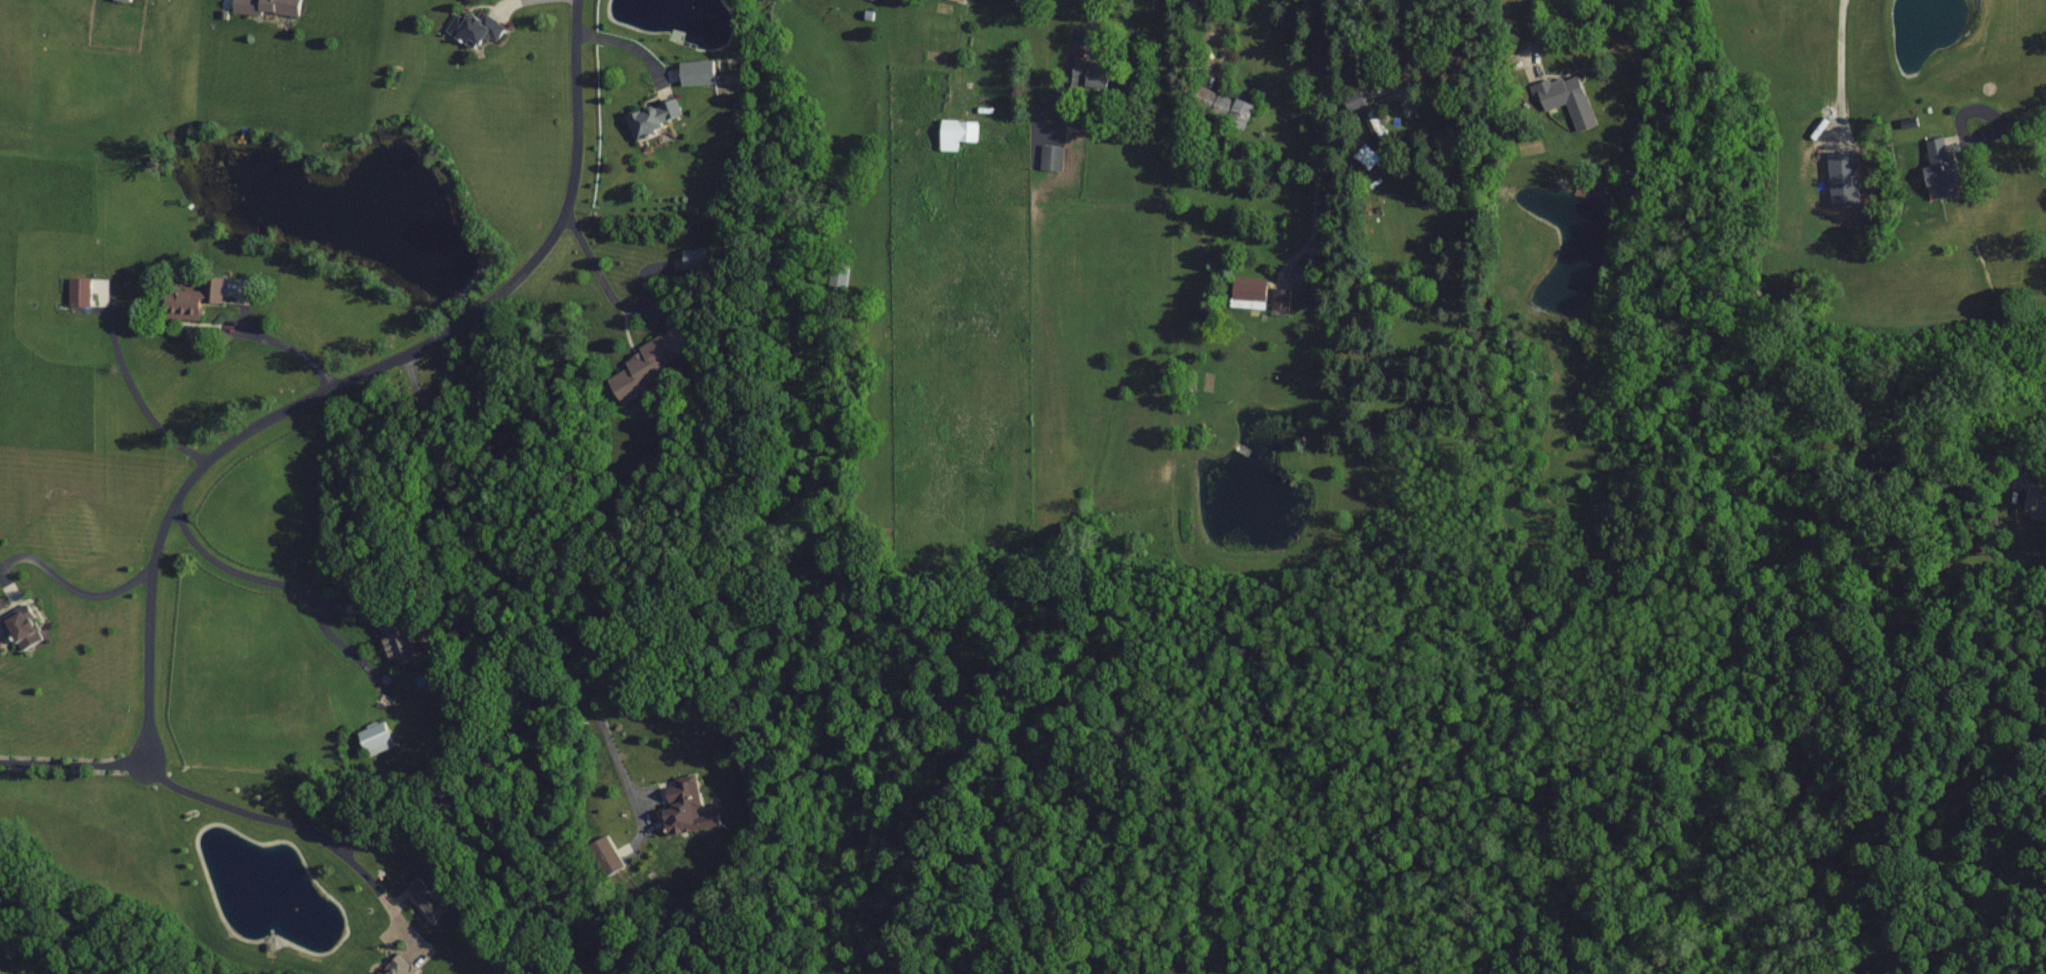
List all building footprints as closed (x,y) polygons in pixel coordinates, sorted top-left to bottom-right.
[(241,11),(308,14),(309,0),(241,0),(241,11)] [(684,60),(684,83),(724,83),(724,60),(684,60)] [(691,118),(680,95),(633,116),(644,139),(691,118)] [(1592,124),(1584,102),(1569,107),(1576,129),(1592,124)] [(955,151),(955,142),(974,142),(974,120),(936,120),(936,151),(955,151)] [(1933,199),(1957,194),(1946,135),(1923,139),(1933,199)] [(1038,169),(1060,169),(1060,145),(1038,145),(1038,169)] [(1850,170),(1850,156),(1847,156),(1846,152),(1838,152),(1839,171),(1850,170)] [(680,249),(682,269),(710,267),(708,246),(680,249)] [(226,301),(226,276),(209,275),(209,291),(177,291),(177,317),(212,318),(212,301),(226,301)] [(52,640),(34,603),(9,615),(27,652),(52,640)] [(664,791),(664,814),(677,814),(677,791),(664,791)]
